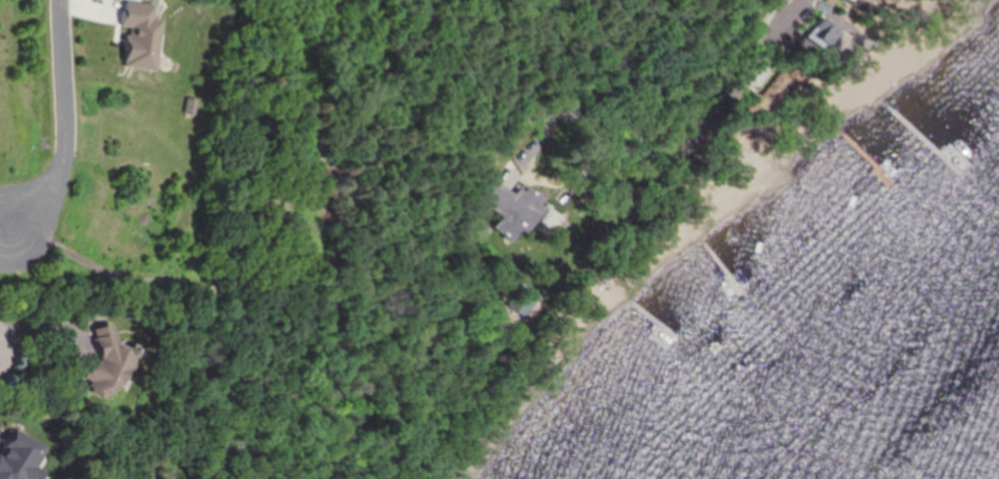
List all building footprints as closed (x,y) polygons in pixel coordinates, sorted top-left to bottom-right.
[(803,33),(829,57),(845,40),(819,16),(803,33)] [(492,228),(509,245),(549,206),(526,182),(513,194),(499,179),(481,197),(502,218),(492,228)] [(90,328),(93,351),(80,353),(84,387),(92,386),(93,394),(122,390),(120,373),(132,371),(130,352),(114,354),(110,325),(90,328)]
